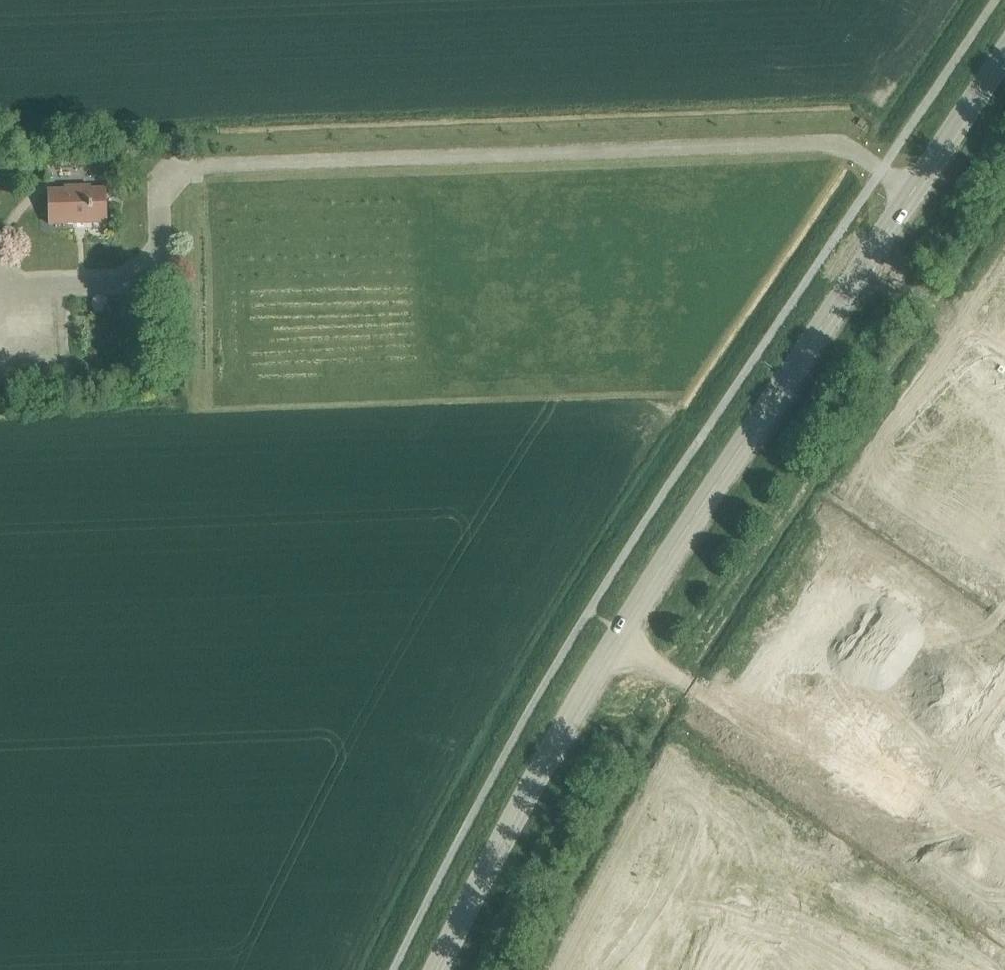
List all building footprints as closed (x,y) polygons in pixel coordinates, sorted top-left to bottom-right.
[(48,224),(105,223),(105,189),(90,190),(89,186),(74,187),(74,190),(47,191),(48,224)] [(991,608),(1004,617),(1004,593),(1002,591),(991,608)] [(979,625),(1004,642),(1004,617),(991,608),(979,625)] [(939,784),(995,697),(916,646),(859,733),(939,784)] [(846,697),(833,717),(849,728),(862,708),(846,697)] [(962,754),(935,784),(953,800),(975,776),(961,763),(966,758),(962,754)]
